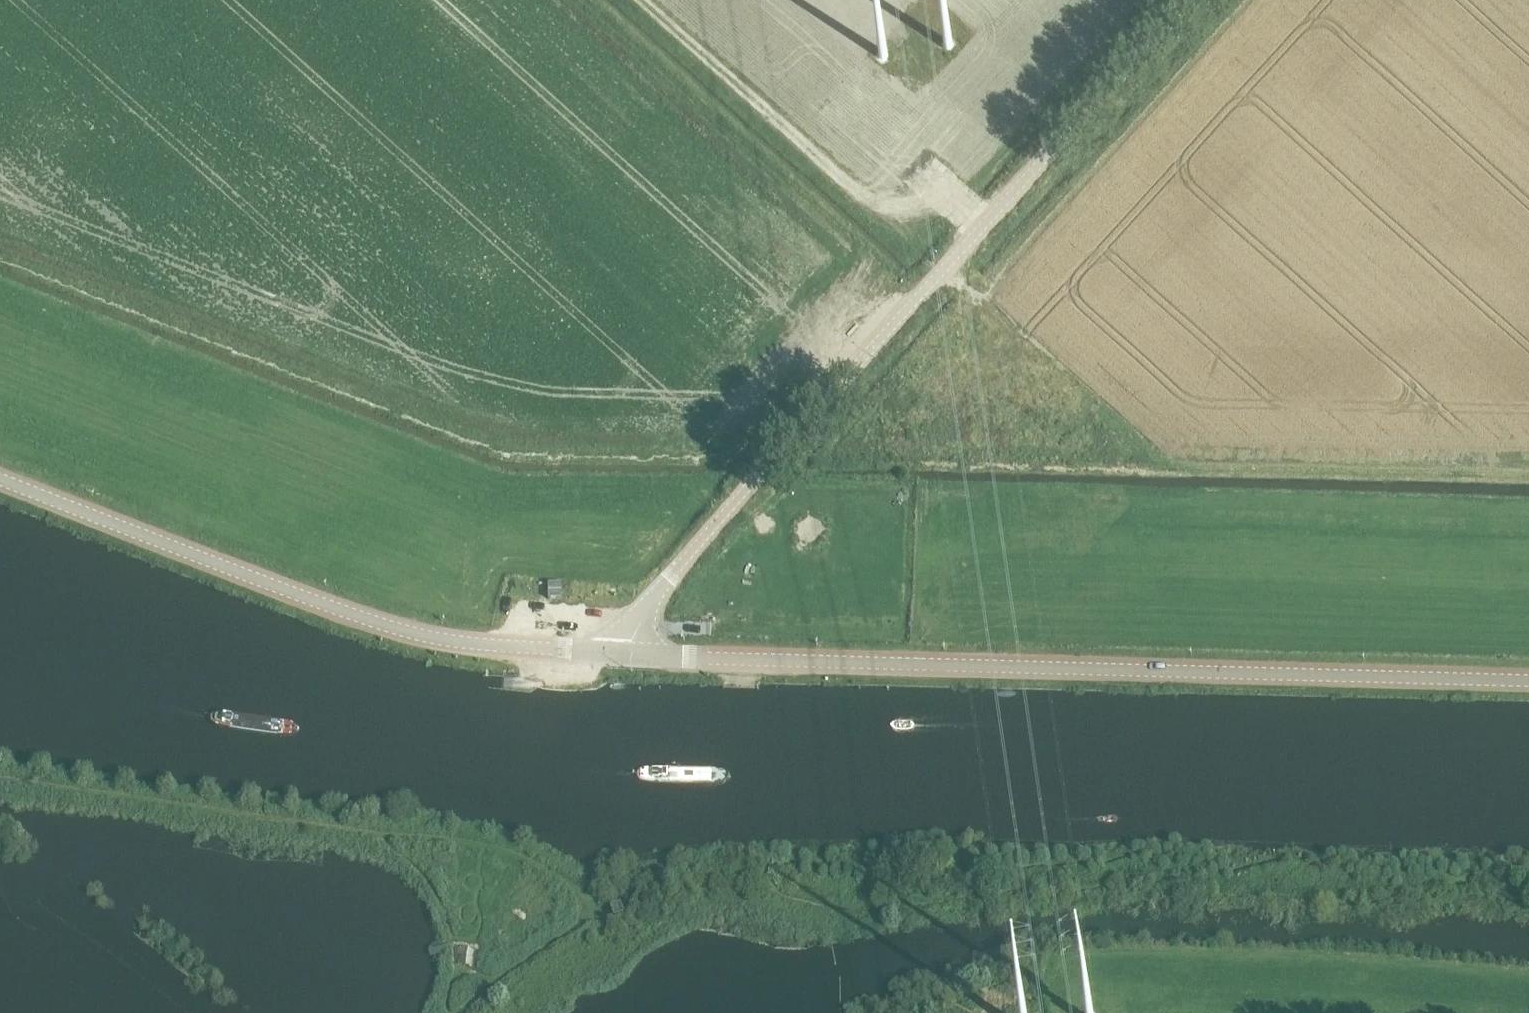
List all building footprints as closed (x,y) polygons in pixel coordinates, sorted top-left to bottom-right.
[(561,582),(547,582),(548,598),(561,598),(561,582)] [(474,949),(457,947),(454,965),(471,967),(474,949)]
